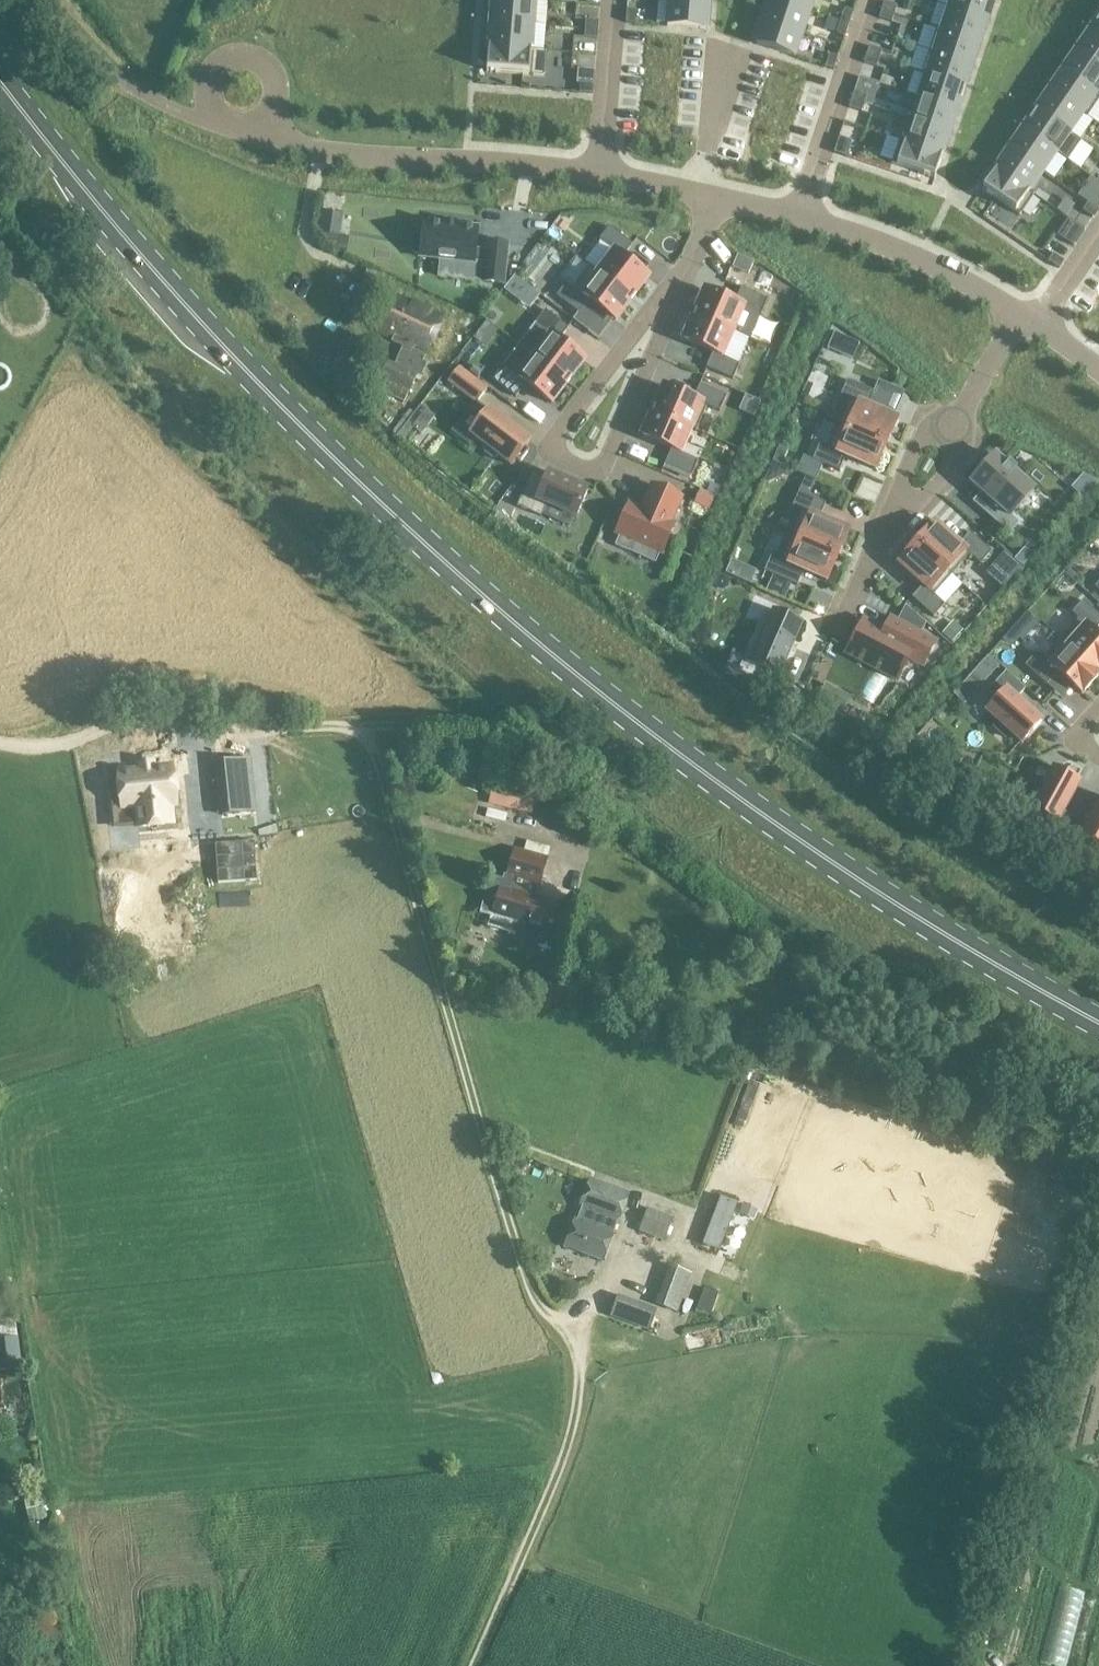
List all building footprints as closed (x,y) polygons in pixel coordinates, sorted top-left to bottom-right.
[(525,0),(493,0),(491,22),(533,26),(535,1),(525,0)] [(764,22),(802,35),(810,12),(773,0),(771,0),(764,22)] [(810,12),(814,0),(773,0),(810,12)] [(987,22),(995,0),(952,0),(949,9),(987,22)] [(881,11),(894,15),(897,7),(884,3),(881,11)] [(707,31),(709,7),(669,4),(667,28),(707,31)] [(815,18),(839,25),(842,14),(818,7),(815,18)] [(987,22),(949,9),(942,30),(934,27),(933,28),(980,44),(987,22)] [(841,22),(850,26),(854,13),(845,10),(841,22)] [(636,12),(626,11),(625,24),(635,25),(636,12)] [(881,11),(879,20),(892,24),(894,15),(881,11)] [(540,21),(540,45),(572,44),(572,20),(540,21)] [(1090,34),(1098,40),(1098,20),(1090,34)] [(585,30),(599,31),(599,23),(586,21),(585,30)] [(491,22),(489,47),(531,51),(533,26),(491,22)] [(802,35),(764,22),(756,45),(794,58),(802,35)] [(846,38),(850,26),(841,22),(836,35),(846,38)] [(980,44),(933,28),(926,51),(972,67),(980,44)] [(599,31),(585,30),(584,39),(598,40),(599,31)] [(914,48),(917,36),(900,32),(898,44),(914,48)] [(1076,53),(1098,69),(1098,40),(1090,34),(1076,53)] [(546,52),(531,51),(489,47),(486,73),(544,78),(546,52)] [(866,56),(879,60),(882,52),(869,47),(866,56)] [(919,73),(965,89),(972,67),(926,51),(919,73)] [(1076,53),(1063,73),(1096,95),(1097,94),(1098,91),(1098,69),(1076,53)] [(825,68),(835,71),(839,59),(830,56),(825,68)] [(877,69),(879,60),(866,56),(864,64),(877,69)] [(919,98),(957,111),(965,89),(919,73),(918,74),(926,77),(919,98)] [(1063,73),(1050,92),(1083,115),(1082,116),(1087,119),(1098,101),(1098,96),(1097,94),(1096,95),(1063,73)] [(580,94),(593,95),(594,86),(580,85),(580,94)] [(854,92),(851,101),(864,105),(867,97),(854,92)] [(1050,92),(1036,112),(1070,134),(1082,116),(1083,115),(1050,92)] [(957,111),(919,98),(912,120),(907,118),(907,119),(950,134),(957,111)] [(862,113),(864,105),(851,101),(849,109),(862,113)] [(1023,131),(1056,154),(1068,162),(1081,142),(1070,134),(1036,112),(1023,131)] [(899,142),(942,156),(950,134),(907,119),(899,142)] [(1023,131),(1010,151),(1043,173),(1056,154),(1023,131)] [(852,142),(839,138),(834,154),(846,158),(852,142)] [(899,142),(892,165),(935,180),(942,156),(899,142)] [(1010,151),(996,170),(1030,193),(1030,192),(1043,173),(1010,151)] [(1034,195),(1030,192),(1030,193),(996,170),(982,191),(1020,216),(1034,195)] [(1098,212),(1098,211),(1098,201),(1092,197),(1088,204),(1098,212)] [(1098,212),(1088,204),(1083,212),(1094,219),(1098,212)] [(445,224),(445,226),(424,224),(423,236),(417,236),(412,239),(411,250),(415,255),(421,256),(420,258),(474,264),(474,263),(487,265),(485,283),(503,285),(507,246),(489,244),(488,252),(475,251),(477,230),(457,227),(457,226),(445,224)] [(630,245),(608,228),(599,240),(615,253),(598,274),(632,300),(649,278),(621,257),(630,245)] [(336,250),(338,238),(320,234),(319,242),(336,250)] [(1053,255),(1048,262),(1059,270),(1064,263),(1053,255)] [(738,257),(733,268),(749,275),(754,263),(738,257)] [(615,322),(632,300),(598,274),(582,296),(566,284),(556,296),(578,313),(588,301),(615,322)] [(743,291),(737,305),(705,291),(694,316),(733,333),(744,308),(763,316),(769,302),(743,291)] [(393,341),(426,355),(443,320),(393,297),(377,333),(393,341)] [(534,358),(568,383),(585,362),(557,340),(566,328),(544,312),(535,324),(551,336),(534,358)] [(995,334),(1004,321),(991,312),(982,325),(995,334)] [(592,344),(608,339),(602,315),(586,319),(592,344)] [(722,358),(733,333),(694,316),(683,341),(715,355),(709,369),(735,380),(741,366),(722,358)] [(552,405),(568,383),(534,358),(518,379),(502,367),(493,379),(514,396),(524,384),(552,405)] [(476,404),(487,391),(459,369),(449,383),(476,404)] [(849,400),(838,425),(887,446),(897,421),(868,408),(874,393),(847,381),(841,396),(849,400)] [(702,388),(696,402),(664,388),(653,413),(691,430),(702,405),(721,413),(727,399),(702,388)] [(530,443),(489,411),(470,435),(485,447),(482,451),(495,460),(498,456),(512,467),(516,461),(520,464),(530,451),(526,448),(530,443)] [(680,455),(691,430),(653,413),(642,438),(674,452),(668,466),(693,477),(699,463),(680,455)] [(887,446),(838,425),(827,449),(819,446),(812,461),(839,473),(846,458),(876,471),(887,446)] [(1008,535),(1018,524),(1010,517),(1033,491),(994,457),(970,484),(990,502),(982,512),(1008,535)] [(588,491),(548,474),(543,486),(529,480),(517,507),(541,518),(546,505),(577,518),(588,491)] [(648,505),(645,511),(629,504),(615,535),(620,536),(615,546),(630,553),(634,543),(662,555),(675,525),(671,523),(682,499),(652,485),(644,503),(648,505)] [(789,536),(838,557),(849,532),(819,519),(826,504),(799,493),(792,508),(800,511),(789,536)] [(975,513),(953,495),(941,509),(963,527),(975,513)] [(935,524),(916,544),(952,576),(970,556),(980,565),(992,553),(970,533),(959,545),(935,524)] [(827,582),(838,557),(789,536),(779,561),(770,557),(764,573),(791,584),(797,569),(827,582)] [(934,596),(952,576),(916,544),(898,564),(922,586),(911,598),(933,618),(944,605),(934,596)] [(1032,556),(1024,549),(1014,560),(1022,567),(1032,556)] [(1021,568),(1007,556),(1000,563),(1014,576),(1021,568)] [(1098,674),(1098,638),(1094,633),(1098,627),(1098,616),(1083,601),(1072,614),(1078,620),(1060,640),(1098,674)] [(897,621),(920,633),(926,623),(905,605),(897,621)] [(773,610),(752,657),(771,665),(769,670),(781,676),(804,623),(773,610)] [(1040,624),(1028,613),(1010,632),(1019,640),(1022,643),(1040,624)] [(863,621),(845,655),(897,682),(908,661),(922,669),(936,642),(891,618),(884,632),(863,621)] [(952,622),(942,633),(952,642),(962,631),(952,622)] [(1060,640),(1042,660),(1036,654),(1025,667),(1047,686),(1058,674),(1082,696),(1098,676),(1098,674),(1060,640)] [(986,682),(1000,667),(989,657),(975,672),(986,682)] [(1041,722),(1016,700),(1026,690),(1006,672),(988,693),(997,701),(987,713),(998,723),(993,728),(1006,739),(1010,734),(1022,744),(1041,722)] [(839,691),(832,705),(843,711),(851,697),(839,691)] [(252,759),(217,763),(216,763),(220,806),(257,802),(252,759)] [(169,805),(175,804),(172,769),(119,774),(121,794),(111,795),(112,810),(136,808),(138,827),(171,824),(169,805)] [(1039,829),(1063,842),(1075,819),(1063,812),(1079,784),(1054,770),(1046,783),(1040,779),(1032,794),(1039,797),(1031,811),(1045,818),(1039,829)] [(539,788),(513,781),(506,809),(532,816),(539,788)] [(1075,819),(1063,842),(1087,855),(1093,844),(1098,847),(1098,805),(1088,826),(1075,819)] [(559,935),(556,934),(563,907),(537,900),(549,859),(513,849),(506,876),(504,876),(503,880),(491,877),(480,915),(491,918),(488,929),(555,948),(559,935)] [(528,1164),(520,1156),(513,1162),(521,1171),(528,1164)] [(591,1180),(580,1209),(588,1212),(596,1215),(592,1227),(599,1229),(593,1243),(608,1249),(629,1194),(591,1180)] [(718,1250),(736,1201),(720,1195),(716,1204),(702,1244),(718,1250)] [(751,1205),(750,1207),(746,1218),(755,1221),(758,1213),(760,1209),(751,1205)] [(648,1209),(639,1232),(665,1242),(674,1218),(648,1209)] [(584,1222),(576,1219),(565,1247),(604,1262),(608,1249),(593,1243),(599,1229),(592,1227),(596,1215),(588,1212),(584,1222)] [(692,1275),(671,1267),(655,1306),(677,1315),(692,1275)] [(717,1294),(704,1289),(696,1311),(709,1316),(717,1294)] [(618,1296),(610,1317),(649,1331),(657,1309),(618,1296)] [(22,1370),(16,1319),(0,1321),(0,1372),(22,1370)] [(24,1499),(30,1524),(46,1520),(41,1495),(24,1499)]
